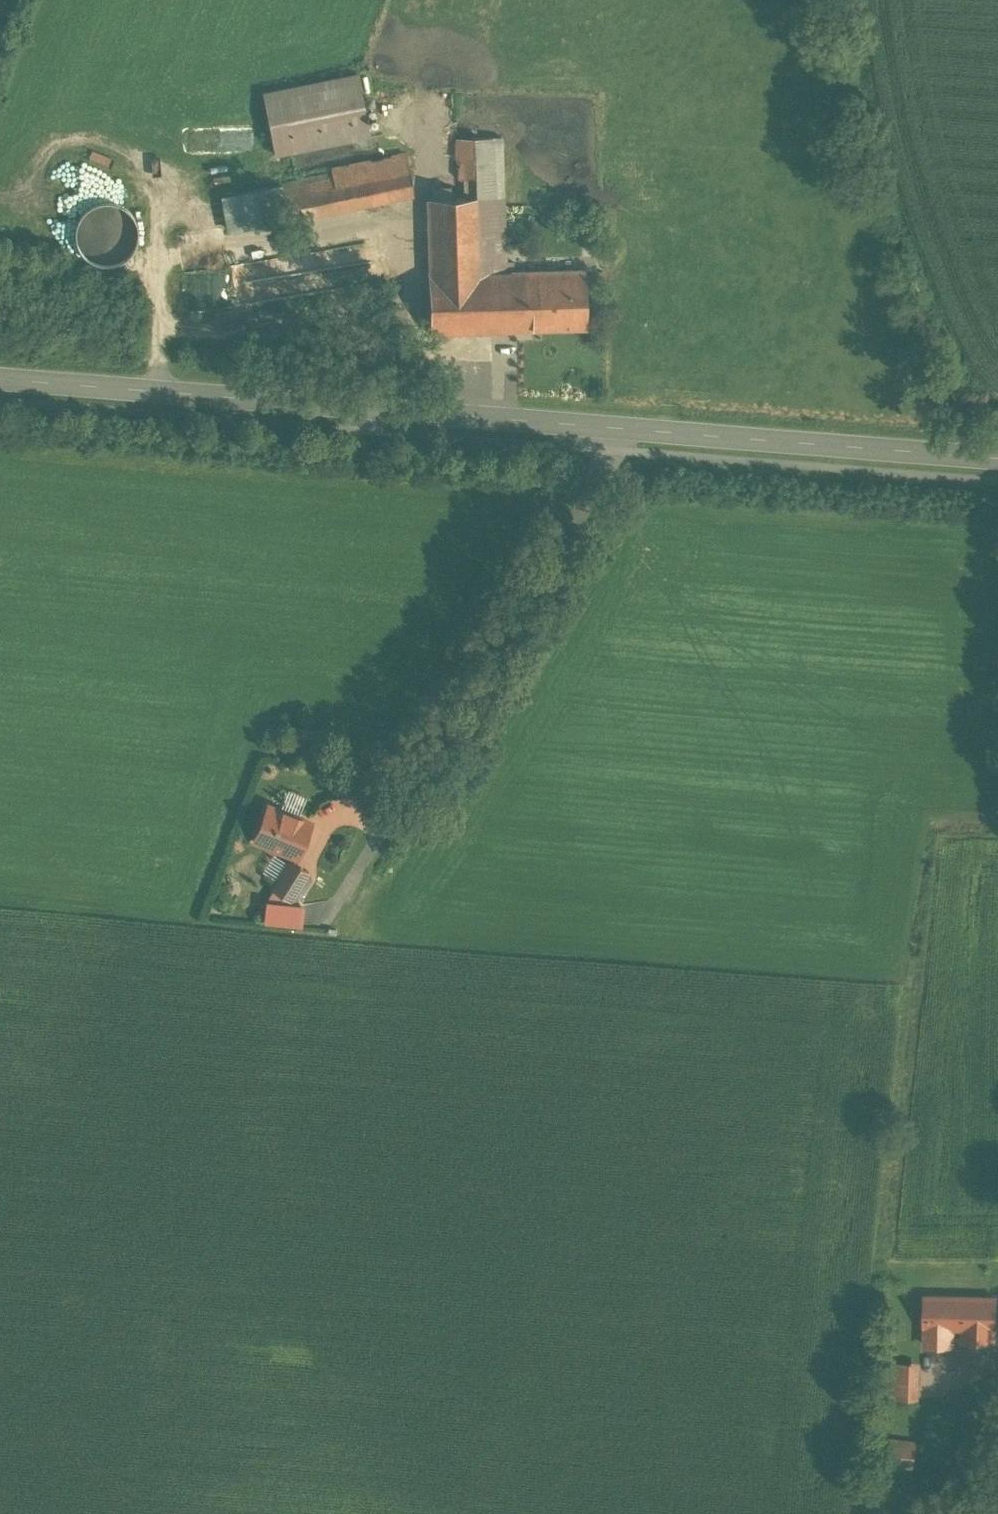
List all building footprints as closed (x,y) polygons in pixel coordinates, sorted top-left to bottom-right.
[(358,72),(264,91),(277,154),(371,136),(358,72)] [(502,136),(458,138),(460,197),(428,198),(430,274),(429,274),(431,333),(523,330),(522,271),(506,272),(502,136)] [(407,154),(332,169),(333,172),(282,183),(290,220),(414,195),(407,154)] [(115,264),(126,259),(133,252),(137,243),(139,233),(137,223),(132,214),(124,207),(115,203),(105,202),(95,204),(86,209),(79,218),(75,230),(76,242),(82,253),(91,261),(102,265),(115,264)] [(585,269),(522,271),(523,330),(587,328),(585,269)] [(311,821),(269,804),(254,839),(272,846),(297,856),(311,821)] [(309,873),(290,861),(274,886),(292,898),(309,873)] [(995,1297),(927,1295),(926,1344),(965,1345),(965,1338),(994,1339),(995,1297)] [(918,1442),(881,1437),(880,1443),(868,1441),(865,1457),(878,1459),(877,1462),(914,1467),(918,1442)]
